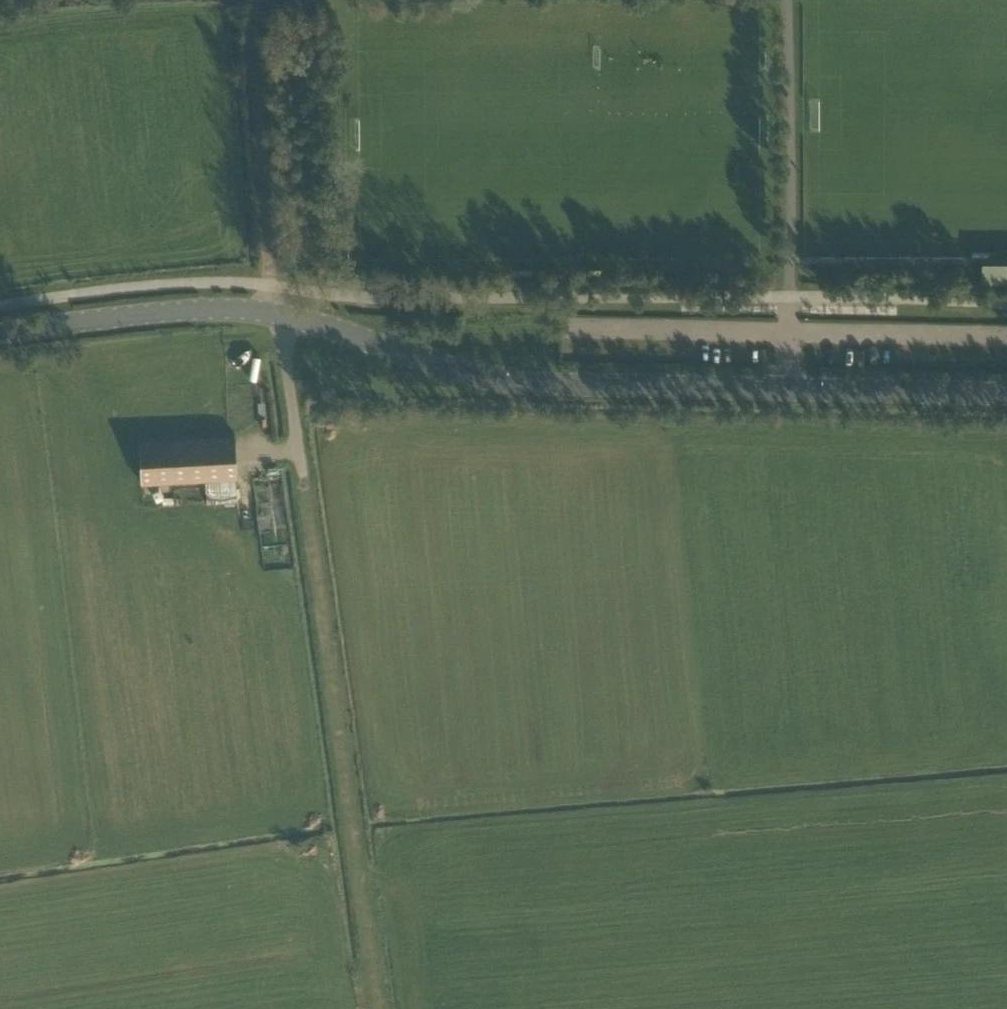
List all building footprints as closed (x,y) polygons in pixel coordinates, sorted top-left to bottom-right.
[(987,257),(987,252),(977,252),(977,263),(981,263),(981,279),(1006,279),(1006,257),(987,257)] [(235,433),(139,438),(141,482),(237,477),(235,433)]
